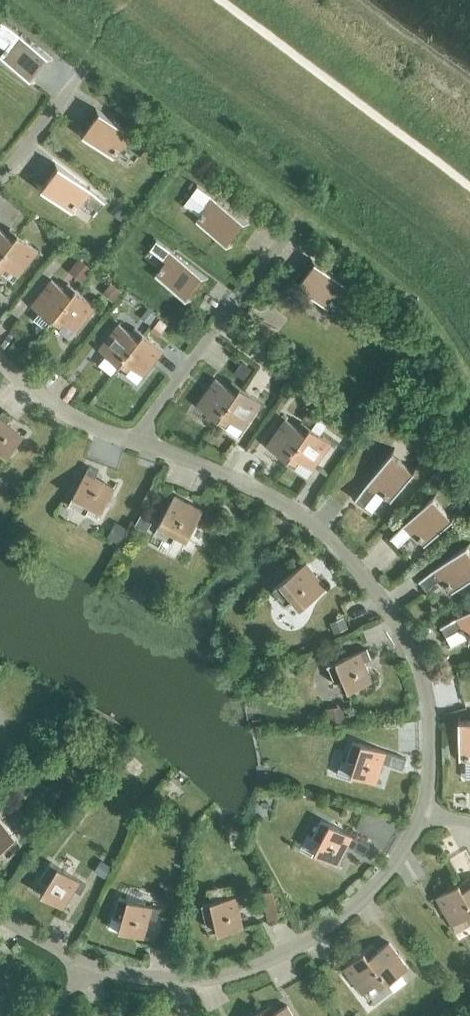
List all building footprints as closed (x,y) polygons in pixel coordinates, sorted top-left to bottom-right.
[(30,79),(48,55),(1,20),(0,22),(0,34),(10,42),(0,55),(0,56),(30,79)] [(139,155),(146,145),(100,110),(82,134),(113,157),(123,143),(139,155)] [(98,210),(106,200),(59,165),(42,189),(72,211),(82,197),(98,210)] [(196,220),(226,243),(244,219),(198,184),(191,194),(207,206),(196,220)] [(18,234),(10,227),(5,233),(0,228),(0,256),(18,234)] [(0,256),(0,270),(2,271),(6,265),(18,275),(38,250),(18,234),(0,256)] [(155,274),(185,297),(203,274),(157,239),(150,248),(165,260),(155,274)] [(354,305),(362,296),(315,261),(297,284),(328,307),(338,293),(354,305)] [(51,278),(31,304),(40,310),(34,318),(45,327),(51,320),(76,289),(68,282),(63,288),(51,278)] [(76,289),(51,320),(60,326),(64,321),(76,330),(96,305),(76,289)] [(119,364),(143,333),(135,326),(130,332),(118,323),(98,348),(119,364)] [(143,333),(119,364),(127,370),(131,365),(143,374),(163,349),(143,333)] [(218,419),(240,386),(232,380),(227,386),(215,377),(196,404),(218,419)] [(240,386),(218,419),(226,425),(230,419),(243,428),(261,401),(240,386)] [(7,456),(23,435),(6,422),(11,416),(3,409),(0,413),(0,451),(7,456)] [(287,459),(310,427),(301,421),(297,427),(285,418),(266,444),(287,459)] [(310,427),(287,459),(296,465),(300,459),(312,468),(331,442),(310,427)] [(377,489),(391,500),(414,470),(391,452),(355,497),(364,505),(377,489)] [(90,505),(101,510),(114,487),(95,477),(98,470),(88,465),(68,503),(86,513),(90,505)] [(176,533),(186,539),(203,509),(174,494),(154,532),(172,541),(176,533)] [(412,531),(425,544),(452,517),(432,496),(390,536),(398,545),(412,531)] [(452,591),(469,578),(469,551),(465,545),(418,579),(425,588),(442,577),(452,591)] [(292,598),(300,607),(326,586),(306,561),(272,588),(285,604),(292,598)] [(469,638),(469,609),(440,625),(446,635),(463,626),(469,638)] [(347,690),(372,680),(364,660),(370,658),(366,648),(327,663),(334,682),(343,679),(347,690)] [(458,720),(459,758),(469,758),(469,720),(458,720)] [(346,759),(340,774),(349,777),(350,773),(375,781),(382,761),(397,766),(402,768),(406,757),(398,755),(352,739),(346,759)] [(22,778),(9,790),(19,801),(32,789),(22,778)] [(7,856),(22,842),(0,818),(0,850),(1,849),(7,856)] [(347,844),(364,853),(369,844),(359,838),(321,818),(311,836),(319,840),(314,851),(337,863),(347,844)] [(74,889),(80,892),(86,883),(50,861),(39,878),(47,883),(40,893),(63,907),(74,889)] [(469,903),(469,882),(467,877),(458,883),(469,903)] [(469,922),(469,903),(458,883),(436,896),(452,924),(465,916),(469,922)] [(273,889),(261,891),(267,919),(279,917),(273,889)] [(217,932),(243,926),(238,905),(245,904),(243,893),(201,903),(206,923),(215,921),(217,932)] [(149,916),(156,918),(159,907),(118,895),(113,915),(121,918),(118,929),(143,936),(149,916)] [(363,951),(387,982),(408,967),(388,941),(376,950),(372,944),(363,951)] [(379,989),(387,982),(363,951),(343,966),(362,992),(375,983),(379,989)] [(264,1015),(294,1015),(287,1004),(273,1012),(270,1005),(261,1011),(264,1015)]
